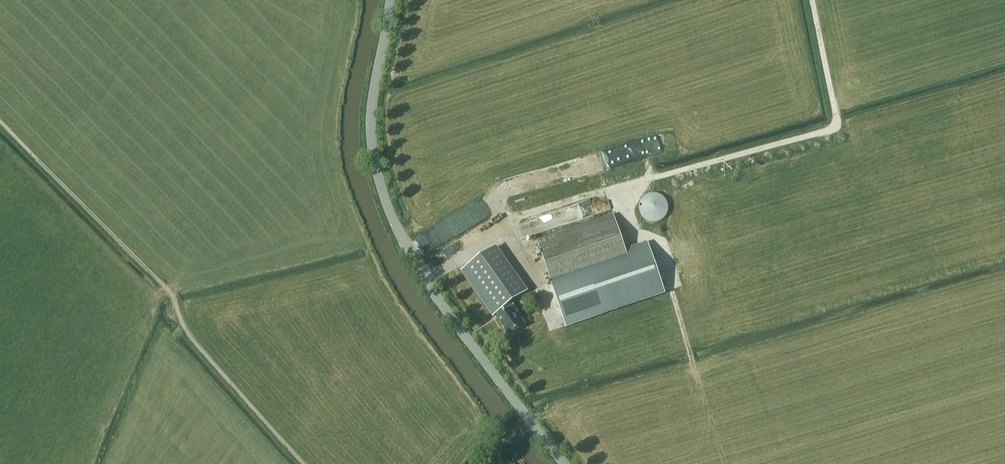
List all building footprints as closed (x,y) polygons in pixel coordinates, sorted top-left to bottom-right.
[(656,194),(654,194),(651,194),(648,195),(645,196),(643,198),(642,200),(640,203),(639,206),(639,208),(639,211),(640,213),(641,216),(643,219),(646,221),(649,222),(651,223),(654,223),(656,223),(659,222),(662,220),(664,219),(666,217),(667,213),(668,211),(668,208),(668,206),(667,203),(666,200),(664,198),(662,196),(659,195),(656,194)] [(591,201),(524,220),(528,237),(542,233),(543,237),(560,233),(558,226),(595,216),(591,201)] [(625,253),(613,217),(538,242),(553,288),(628,262),(625,253)] [(444,223),(426,232),(434,247),(456,236),(451,226),(444,230),(447,237),(443,239),(438,230),(446,226),(444,223)] [(628,262),(553,288),(552,288),(565,326),(663,294),(647,246),(625,253),(628,262)] [(511,304),(527,292),(495,247),(462,271),(494,316),(496,314),(511,304)] [(496,314),(494,316),(496,314),(498,317),(496,318),(509,336),(526,324),(511,304),(496,314)]
